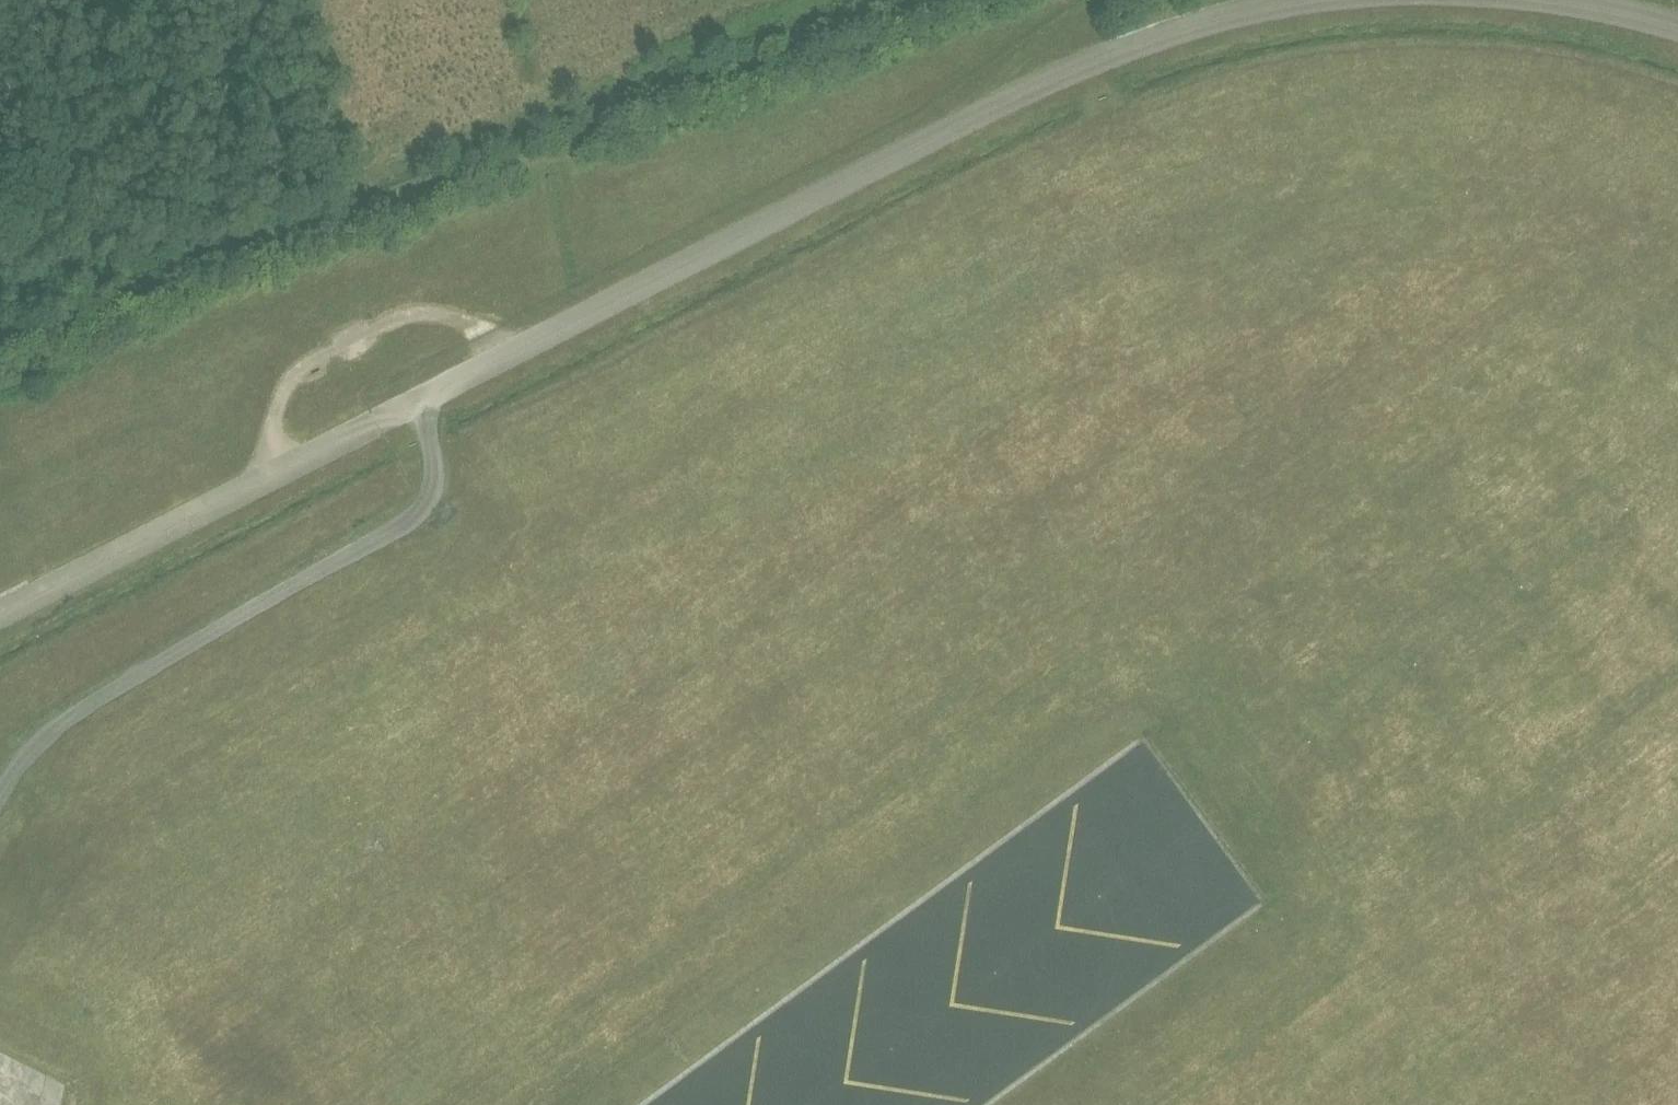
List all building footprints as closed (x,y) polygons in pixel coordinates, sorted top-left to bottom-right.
[(521,152),(519,145),(509,148),(512,155),(521,152)]
